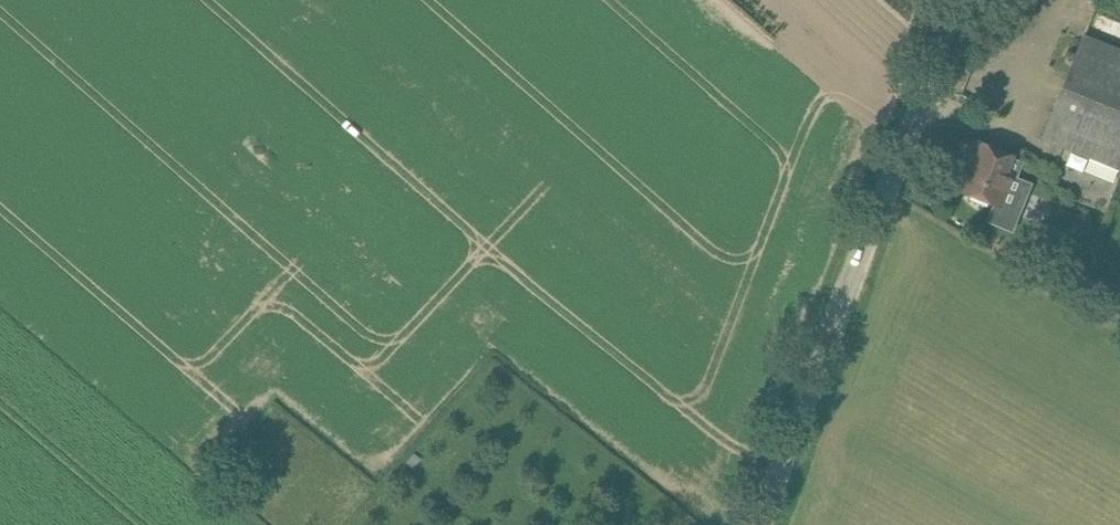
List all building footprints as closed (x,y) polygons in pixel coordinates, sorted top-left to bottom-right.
[(1043,137),(1119,168),(1119,48),(1085,34),(1043,137)] [(977,160),(964,190),(998,204),(992,219),(1014,227),(1032,184),(1013,176),(1014,174),(1007,171),(1014,155),(977,140),(970,157),(977,160)]
